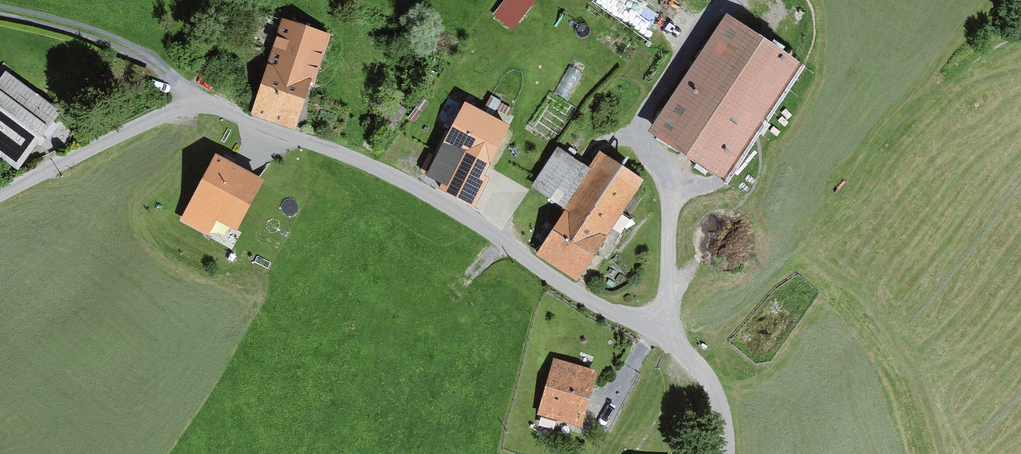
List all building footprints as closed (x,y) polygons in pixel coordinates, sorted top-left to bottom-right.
[(493,14),(512,30),(536,0),(504,0),(493,14)] [(802,66),(725,16),(649,133),(725,183),(802,66)] [(329,35),(282,20),(254,112),(297,126),(311,82),(314,83),(329,35)] [(60,112),(5,71),(0,78),(0,157),(17,170),(44,135),(48,139),(58,126),(53,122),(60,112)] [(482,111),(465,102),(426,175),(440,183),(437,189),(474,209),(490,178),(484,175),(510,126),(505,123),(513,109),(500,102),(500,101),(491,95),(482,111)] [(531,187),(565,209),(591,169),(557,147),(531,187)] [(642,179),(601,153),(591,169),(565,209),(535,256),(576,282),(642,179)] [(265,179),(214,154),(181,218),(209,233),(215,220),(238,231),(265,179)] [(598,370),(554,358),(538,414),(582,426),(598,370)]
